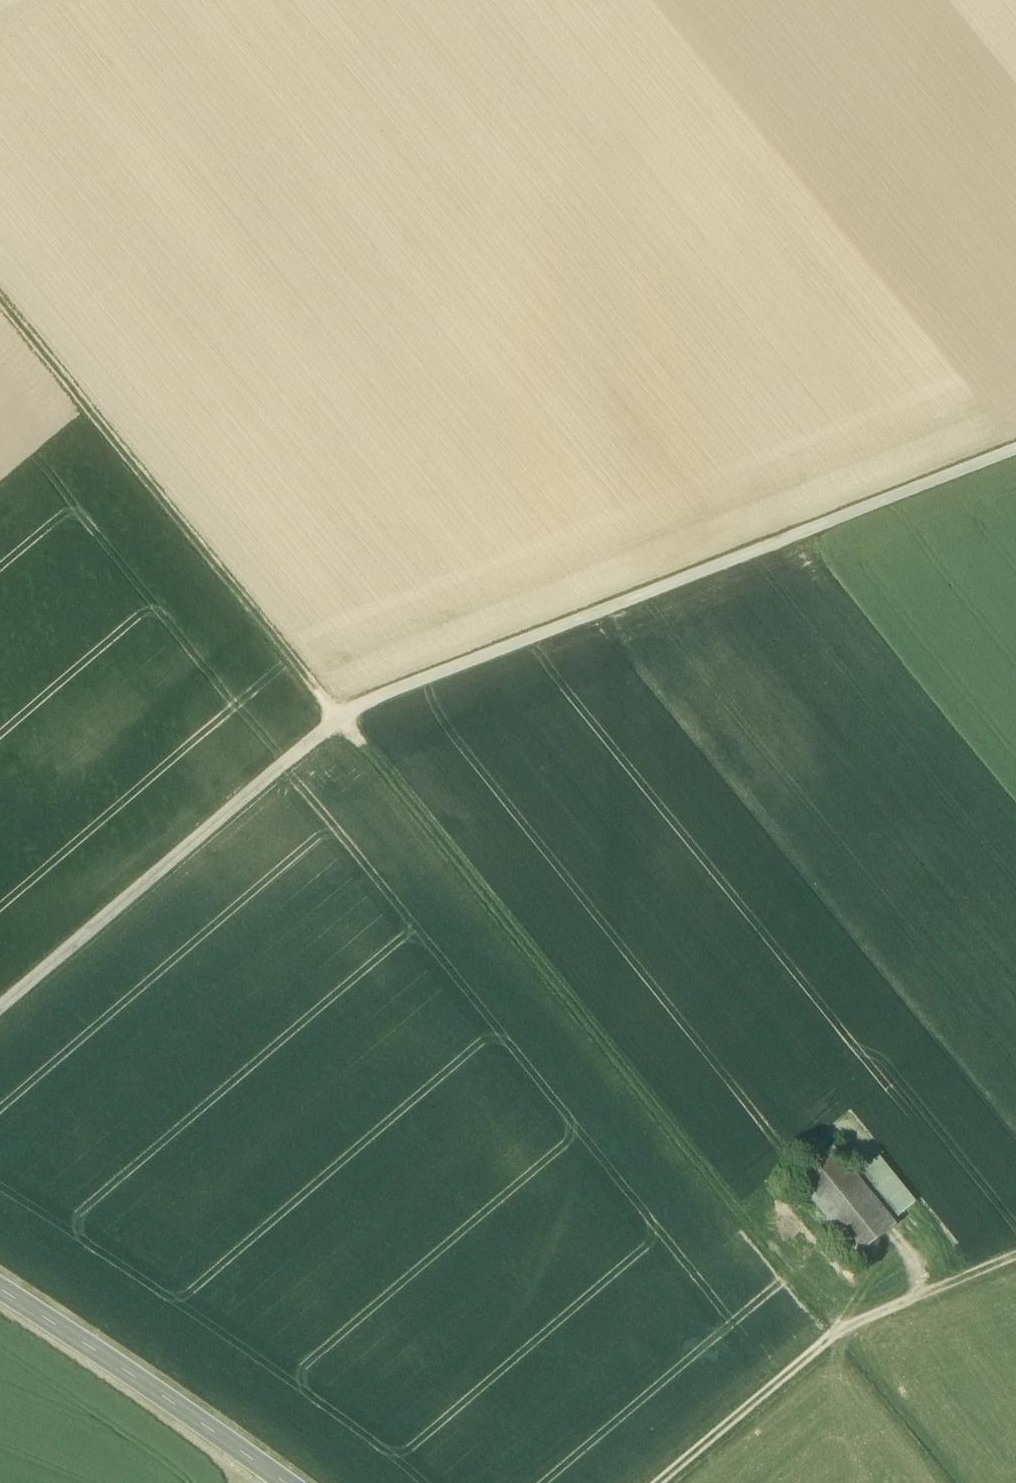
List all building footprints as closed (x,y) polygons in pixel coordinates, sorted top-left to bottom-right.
[(895,1226),(832,1148),(794,1179),(856,1257),(895,1226)] [(916,1203),(879,1157),(856,1176),(893,1222),(916,1203)]
